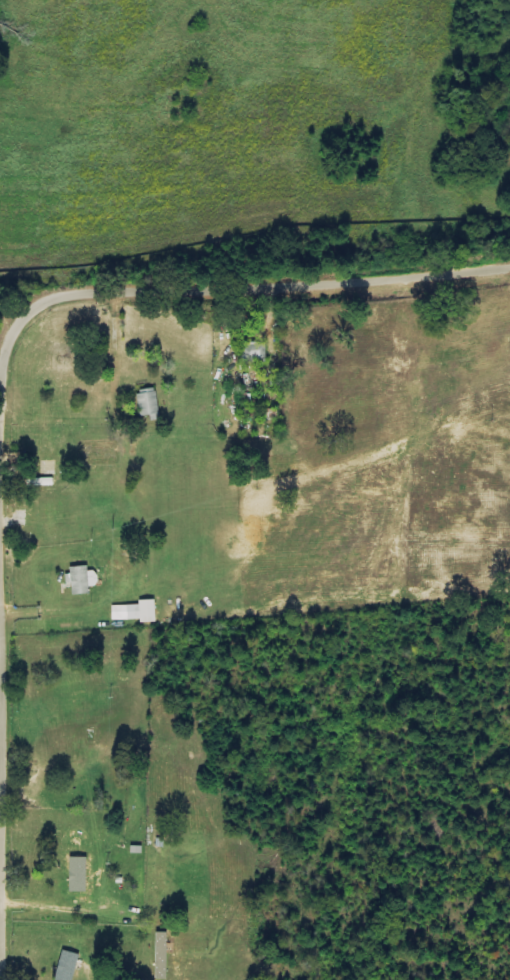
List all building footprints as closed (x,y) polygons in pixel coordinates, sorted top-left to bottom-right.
[(241,364),(265,363),(264,344),(240,345),(241,364)] [(158,414),(156,390),(136,392),(139,416),(158,414)] [(86,572),(85,566),(67,569),(71,596),(88,594),(87,587),(96,585),(94,571),(86,572)] [(110,606),(111,621),(139,620),(139,624),(154,623),(153,601),(137,602),(137,606),(110,606)] [(67,893),(85,892),(85,858),(67,858),(67,893)] [(166,933),(154,933),(153,979),(165,979),(166,933)] [(76,955),(59,952),(54,979),(72,979),(76,955)]
